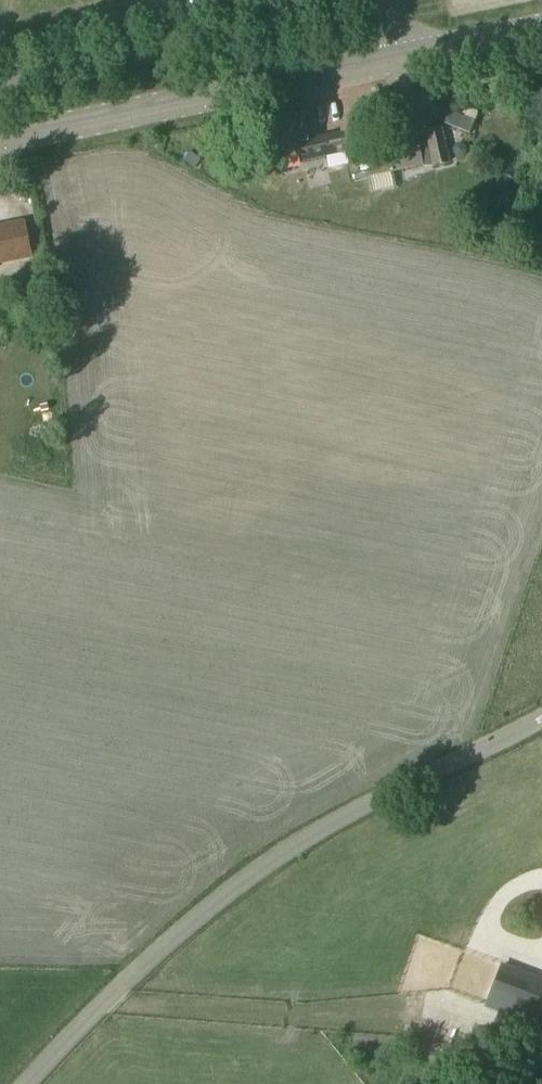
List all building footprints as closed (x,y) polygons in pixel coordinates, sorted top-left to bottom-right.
[(443,125),(468,136),(473,123),(448,113),(443,125)] [(304,116),(269,124),(277,160),(302,155),(303,162),(346,152),(352,181),(426,165),(421,141),(372,152),(365,124),(340,129),(342,135),(309,142),(304,116)] [(441,128),(425,131),(433,167),(449,163),(441,128)] [(0,225),(0,265),(31,260),(26,228),(24,220),(0,225)] [(502,966),(486,1007),(541,1029),(541,981),(502,966)]
